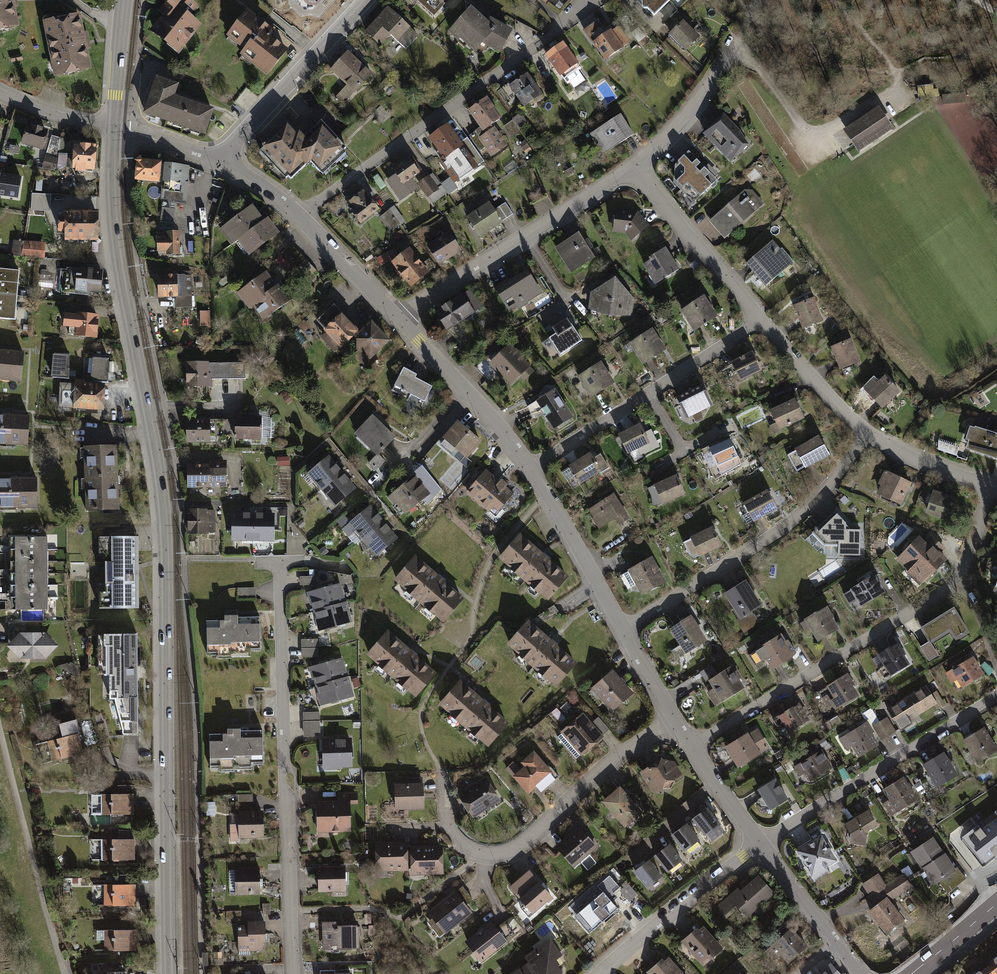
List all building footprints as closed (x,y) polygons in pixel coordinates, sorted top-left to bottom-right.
[(16,0),(0,0),(0,31),(21,27),(16,0)] [(168,0),(164,5),(160,10),(164,14),(152,29),(180,51),(203,23),(193,15),(201,5),(194,0),(168,0)] [(290,9),(303,20),(311,18),(321,20),(340,0),(290,0),(290,9)] [(434,15),(448,0),(417,0),(434,15)] [(669,0),(639,0),(642,4),(643,8),(645,10),(648,10),(655,17),(670,1),(669,0)] [(420,32),(389,5),(366,30),(381,43),(391,32),(407,46),(420,32)] [(492,18),(489,23),(473,7),(450,34),(461,43),(463,41),(477,54),(484,45),(502,54),(514,30),(492,18)] [(275,27),(249,8),(229,34),(246,47),(242,53),(269,73),(289,47),(271,33),(275,27)] [(94,68),(82,13),(45,21),(56,76),(94,68)] [(687,53),(701,39),(684,22),(670,37),(687,53)] [(594,48),(606,63),(623,51),(611,35),(609,37),(598,23),(583,34),(594,48)] [(561,41),(543,54),(558,75),(560,74),(567,83),(579,74),(577,71),(580,68),(576,63),(577,62),(561,41)] [(375,72),(350,48),(332,67),(349,82),(336,94),(343,101),(375,72)] [(528,108),(546,95),(530,73),(526,76),(524,72),(502,88),(512,101),(519,96),(528,108)] [(179,80),(157,73),(145,108),(207,129),(215,105),(175,92),(179,80)] [(939,96),(938,89),(933,89),(933,84),(917,85),(919,98),(939,96)] [(966,102),(966,92),(942,94),(943,104),(966,102)] [(489,97),(471,110),(482,127),(476,131),(495,156),(510,145),(496,126),(506,119),(489,97)] [(894,128),(879,105),(843,129),(858,151),(894,128)] [(512,136),(530,125),(524,115),(506,126),(512,136)] [(723,115),(704,135),(731,162),(751,142),(723,115)] [(634,137),(621,116),(590,135),(603,156),(634,137)] [(50,132),(28,125),(22,146),(44,152),(50,132)] [(302,164),(305,166),(306,168),(310,165),(321,177),(347,153),(320,125),(309,135),(313,139),(307,144),(303,149),(303,157),(303,158),(302,164)] [(289,181),(305,166),(302,164),(303,158),(303,157),(303,149),(307,144),(298,135),(295,137),(286,127),(260,151),(289,181)] [(466,145),(453,127),(435,140),(447,157),(444,160),(454,173),(474,158),(465,146),(466,145)] [(61,138),(53,136),(43,167),(56,169),(61,138)] [(82,144),(76,143),(74,167),(77,168),(77,170),(88,171),(88,168),(96,169),(98,146),(96,146),(96,143),(82,142),(82,144)] [(20,149),(11,146),(9,153),(18,156),(20,149)] [(508,154),(511,161),(521,157),(518,150),(508,154)] [(717,179),(689,150),(676,163),(674,180),(693,202),(717,179)] [(162,181),(164,159),(143,157),(141,155),(136,159),(138,161),(136,179),(162,181)] [(408,159),(391,171),(403,186),(419,174),(408,159)] [(189,182),(190,164),(167,162),(165,180),(163,179),(161,201),(188,204),(190,182),(189,182)] [(441,188),(432,174),(420,182),(430,196),(441,188)] [(745,188),(708,219),(723,237),(764,202),(752,188),(745,188)] [(360,228),(379,213),(362,193),(348,204),(354,211),(349,215),(360,228)] [(52,212),(52,194),(33,194),(32,211),(52,212)] [(492,241),(508,232),(489,204),(487,206),(484,202),(477,206),(480,211),(467,219),(480,240),(488,235),(492,241)] [(502,221),(514,214),(507,202),(495,210),(502,221)] [(251,254),(282,232),(275,224),(269,215),(266,218),(261,211),(255,204),(222,228),(234,243),(240,239),(251,254)] [(616,206),(612,230),(625,232),(631,239),(650,224),(638,209),(616,206)] [(395,207),(379,217),(390,233),(400,227),(406,223),(395,207)] [(100,238),(100,216),(95,213),(66,212),(66,217),(59,217),(59,232),(65,232),(65,242),(95,242),(100,238)] [(166,235),(157,236),(157,251),(167,250),(167,254),(180,254),(180,229),(166,230),(166,235)] [(579,230),(554,246),(570,272),(595,256),(579,230)] [(462,253),(450,233),(427,248),(440,267),(462,253)] [(769,284),(794,261),(773,238),(748,262),(769,284)] [(23,255),(25,240),(15,239),(13,254),(23,255)] [(46,258),(47,242),(25,240),(23,255),(23,256),(46,258)] [(655,284),(681,269),(667,246),(650,256),(651,259),(643,264),(655,284)] [(382,266),(400,257),(397,250),(378,259),(382,266)] [(409,285),(412,289),(433,272),(426,264),(421,268),(408,252),(390,267),(407,287),(409,285)] [(102,295),(104,270),(68,267),(66,292),(102,295)] [(544,292),(529,268),(515,276),(513,274),(495,285),(512,312),(544,292)] [(159,296),(176,296),(176,306),(193,305),(192,270),(177,270),(177,273),(159,273),(159,296)] [(252,308),(255,305),(266,320),(296,297),(290,288),(283,280),(279,283),(274,276),(269,270),(239,292),(252,308)] [(17,321),(21,273),(0,271),(0,320),(17,321)] [(634,298),(615,275),(591,289),(588,307),(610,313),(631,315),(634,298)] [(471,288),(436,310),(448,329),(483,306),(471,288)] [(696,329),(720,314),(706,293),(683,308),(696,329)] [(824,320),(815,297),(795,304),(804,327),(824,320)] [(344,348),(347,345),(363,330),(337,302),(329,310),(323,304),(313,313),(318,319),(327,329),(321,335),(337,351),(342,346),(344,348)] [(210,310),(200,310),(200,325),(210,325),(210,310)] [(99,313),(76,311),(75,335),(97,337),(99,313)] [(581,341),(566,318),(550,328),(554,334),(548,337),(559,355),(581,341)] [(366,364),(393,339),(374,320),(363,330),(347,345),(366,364)] [(641,364),(665,349),(652,327),(628,343),(641,364)] [(852,338),(831,345),(839,368),(861,360),(852,338)] [(511,342),(490,362),(512,385),(522,375),(526,379),(536,370),(533,367),(534,366),(511,342)] [(23,381),(26,350),(0,348),(0,379),(23,381)] [(764,370),(755,350),(732,360),(741,380),(764,370)] [(69,353),(53,352),(51,377),(68,378),(69,353)] [(107,382),(108,358),(92,357),(90,380),(107,382)] [(211,359),(188,359),(188,387),(212,387),(212,378),(247,378),(247,361),(211,361),(211,359)] [(600,363),(577,377),(591,398),(614,384),(600,363)] [(417,373),(405,366),(393,390),(399,393),(398,396),(408,400),(412,392),(425,399),(433,385),(416,376),(417,373)] [(900,390),(885,374),(867,390),(882,407),(900,390)] [(107,383),(76,381),(76,382),(75,407),(75,408),(106,410),(107,383)] [(75,407),(76,382),(62,382),(60,407),(75,407)] [(703,382),(679,394),(688,414),(691,413),(697,423),(705,419),(702,408),(713,402),(703,382)] [(531,414),(541,409),(554,428),(573,416),(556,388),(545,395),(528,406),(531,414)] [(289,404),(294,399),(289,394),(284,398),(289,404)] [(780,429),(805,418),(796,397),(771,409),(780,429)] [(29,444),(31,414),(0,412),(0,442),(29,444)] [(374,471),(385,460),(379,454),(396,436),(372,413),(353,432),(357,436),(356,437),(374,455),(366,463),(374,471)] [(235,437),(261,438),(262,416),(235,416),(235,437)] [(186,441),(210,441),(210,419),(186,419),(186,441)] [(467,457),(480,441),(458,422),(444,438),(446,440),(467,457)] [(641,424),(617,435),(627,456),(632,453),(635,460),(661,448),(652,429),(645,432),(641,424)] [(973,426),(965,424),(958,446),(939,440),(936,448),(956,455),(956,456),(966,459),(969,450),(996,459),(996,433),(973,426)] [(806,467),(830,455),(820,435),(796,448),(806,467)] [(731,437),(708,448),(717,467),(740,456),(731,437)] [(119,444),(85,446),(88,509),(121,508),(119,444)] [(594,457),(590,451),(568,464),(580,483),(608,466),(600,453),(594,457)] [(328,455),(306,473),(335,506),(356,488),(347,477),(338,466),(328,455)] [(289,456),(277,457),(277,466),(289,465),(289,456)] [(190,486),(228,486),(228,459),(210,459),(210,463),(189,464),(190,486)] [(488,469),(469,492),(492,511),(496,506),(501,510),(516,493),(488,469)] [(911,482),(883,469),(877,483),(879,484),(875,494),(900,505),(911,482)] [(407,514),(432,493),(417,473),(389,496),(395,504),(397,502),(407,514)] [(687,493),(677,474),(647,487),(654,505),(662,502),(663,504),(687,493)] [(39,506),(39,476),(0,477),(0,507),(39,506)] [(755,521),(779,508),(768,489),(745,502),(755,521)] [(957,498),(931,490),(924,513),(949,521),(957,498)] [(617,492),(590,508),(602,527),(617,518),(621,525),(632,518),(628,512),(629,511),(617,492)] [(371,506),(350,524),(376,556),(397,538),(388,527),(379,517),(371,506)] [(217,509),(190,509),(189,533),(210,534),(210,531),(217,531),(217,509)] [(861,556),(861,529),(852,529),(849,526),(835,511),(814,531),(825,543),(839,543),(839,554),(861,556)] [(243,513),(232,513),(231,542),(273,542),(274,514),(262,514),(243,513)] [(724,545),(714,525),(691,537),(696,546),(687,551),(690,556),(699,552),(701,556),(724,545)] [(551,599),(572,575),(522,533),(502,557),(551,599)] [(137,535),(99,535),(99,553),(105,553),(106,592),(99,592),(99,609),(138,609),(138,568),(137,535)] [(931,544),(929,546),(917,535),(894,559),(913,577),(916,573),(925,581),(946,558),(931,544)] [(50,610),(49,536),(18,536),(18,548),(18,553),(18,569),(18,575),(18,596),(18,603),(18,610),(50,610)] [(446,620),(466,597),(417,555),(397,579),(446,620)] [(667,581),(653,556),(628,569),(642,594),(667,581)] [(861,607),(885,592),(874,573),(849,589),(850,590),(846,592),(851,600),(855,598),(861,607)] [(318,585),(318,576),(302,577),(302,586),(318,585)] [(753,612),(764,605),(747,579),(726,593),(736,608),(733,610),(738,618),(735,620),(743,632),(759,622),(753,612)] [(347,601),(342,582),(308,592),(311,604),(314,603),(318,616),(316,617),(320,631),(355,621),(349,601),(347,601)] [(241,587),(241,597),(258,597),(258,587),(241,587)] [(825,603),(802,618),(803,619),(799,622),(804,630),(808,627),(817,641),(837,628),(831,619),(834,617),(825,603)] [(973,634),(955,606),(928,623),(923,616),(916,620),(930,643),(940,657),(942,656),(935,645),(949,636),(955,645),(973,634)] [(266,649),(265,615),(242,615),(242,612),(226,612),(226,618),(208,619),(209,655),(219,655),(219,658),(234,658),(234,654),(253,654),(253,649),(266,649)] [(692,614),(670,628),(686,653),(708,639),(692,614)] [(559,686),(580,662),(531,620),(510,644),(559,686)] [(45,622),(7,622),(7,645),(19,659),(45,659),(58,646),(45,632),(45,622)] [(440,672),(390,630),(369,654),(419,696),(440,672)] [(140,668),(139,633),(100,633),(101,674),(111,675),(111,699),(116,699),(125,735),(141,734),(140,716),(140,668)] [(777,633),(755,647),(756,648),(752,651),(758,661),(763,658),(770,669),(795,652),(786,638),(782,640),(777,633)] [(319,638),(303,639),(303,657),(320,656),(319,638)] [(896,640),(874,654),(888,676),(910,662),(896,640)] [(972,655),(944,673),(950,683),(955,679),(960,688),(983,673),(972,655)] [(349,676),(344,657),(310,667),(314,679),(316,678),(320,692),(318,692),(322,705),(356,695),(351,676),(349,676)] [(706,680),(717,674),(713,667),(702,673),(706,680)] [(732,668),(711,681),(723,700),(744,687),(732,668)] [(636,694),(616,670),(594,688),(614,713),(636,694)] [(846,673),(824,686),(837,707),(859,693),(846,673)] [(492,745),(512,722),(462,679),(442,702),(492,745)] [(924,684),(897,702),(903,711),(907,708),(912,715),(935,701),(924,684)] [(796,703),(775,716),(786,733),(806,721),(796,703)] [(321,711),(304,711),(305,736),(321,735),(321,711)] [(584,756),(607,736),(585,711),(563,731),(584,756)] [(887,716),(872,725),(881,740),(896,731),(887,716)] [(62,736),(80,731),(77,719),(59,724),(62,736)] [(863,724),(837,738),(844,749),(849,746),(856,757),(875,746),(863,724)] [(268,763),(267,728),(245,729),(245,726),(228,726),(229,732),(212,732),(213,768),(255,767),(255,763),(268,763)] [(982,726),(961,740),(975,762),(996,748),(982,726)] [(746,731),(722,746),(735,767),(759,752),(757,749),(766,743),(757,729),(748,734),(746,731)] [(52,761),(84,753),(78,733),(47,741),(52,761)] [(353,738),(324,738),(325,769),(343,769),(343,767),(354,767),(353,738)] [(819,748),(792,766),(798,775),(803,773),(808,781),(831,767),(819,748)] [(516,760),(507,768),(515,778),(517,777),(532,794),(539,787),(543,792),(558,779),(554,774),(556,772),(538,750),(525,761),(528,765),(523,769),(516,760)] [(942,751),(920,764),(935,788),(957,774),(942,751)] [(667,755),(643,772),(657,793),(682,776),(667,755)] [(488,776),(461,795),(476,817),(503,799),(488,776)] [(887,799),(880,804),(888,816),(916,798),(909,787),(911,786),(905,776),(902,778),(900,776),(881,789),(887,799)] [(769,808),(786,797),(773,778),(755,789),(760,798),(762,797),(769,808)] [(426,809),(426,783),(398,783),(398,809),(426,809)] [(646,812),(623,785),(605,800),(627,828),(646,812)] [(353,830),(352,804),(359,803),(359,791),(340,791),(340,800),(319,800),(319,831),(353,830)] [(136,794),(103,794),(103,814),(136,814),(136,794)] [(240,808),(254,809),(255,795),(241,795),(240,808)] [(703,807),(689,818),(702,835),(717,823),(703,807)] [(866,809),(841,823),(848,833),(847,843),(863,845),(864,831),(876,824),(866,809)] [(265,837),(264,810),(240,811),(241,838),(265,837)] [(982,830),(979,826),(963,839),(983,865),(996,854),(996,819),(982,830)] [(683,823),(668,834),(681,851),(696,840),(683,823)] [(575,867),(599,847),(582,826),(557,845),(575,867)] [(819,834),(794,850),(814,882),(827,874),(823,868),(836,860),(819,834)] [(931,837),(908,851),(919,869),(920,868),(931,885),(937,881),(946,893),(966,878),(956,866),(953,868),(943,852),(942,853),(931,837)] [(136,839),(104,839),(104,859),(137,859),(136,839)] [(103,861),(103,840),(94,840),(94,861),(103,861)] [(378,871),(411,870),(410,840),(377,841),(378,871)] [(666,843),(651,855),(665,872),(679,860),(666,843)] [(413,845),(413,875),(445,874),(445,844),(413,845)] [(646,859),(630,871),(643,888),(659,876),(646,859)] [(348,896),(347,865),(320,866),(320,890),(334,890),(334,896),(348,896)] [(262,893),(261,867),(237,867),(238,894),(262,893)] [(554,897),(531,870),(512,887),(536,914),(554,897)] [(883,934),(903,919),(888,901),(910,886),(900,874),(885,884),(877,873),(860,884),(873,904),(865,910),(883,934)] [(746,920),(775,895),(758,876),(740,891),(738,888),(714,909),(725,922),(739,911),(746,920)] [(610,899),(622,890),(613,878),(602,887),(610,899)] [(138,884),(105,884),(105,904),(138,904),(138,884)] [(621,892),(632,903),(639,895),(628,884),(621,892)] [(447,932),(474,911),(456,889),(429,910),(435,917),(446,932),(447,932)] [(618,908),(600,889),(576,910),(589,925),(593,921),(598,926),(618,908)] [(441,936),(446,932),(435,917),(429,921),(441,936)] [(337,924),(336,920),(323,920),(324,949),(362,948),(362,923),(337,924)] [(268,941),(268,922),(250,922),(250,925),(241,925),(241,950),(264,950),(264,941),(268,941)] [(483,960),(505,941),(488,922),(467,940),(483,960)] [(695,930),(681,943),(704,968),(724,950),(703,927),(698,933),(695,930)] [(773,963),(781,956),(788,965),(808,946),(791,928),(764,953),(773,963)] [(138,929),(106,929),(106,950),(139,950),(138,929)] [(528,963),(512,973),(562,973),(563,973),(555,962),(563,956),(551,938),(524,957),(528,963)] [(647,973),(685,973),(670,958),(663,964),(661,961),(647,973)] [(984,969),(978,973),(996,973),(996,959),(984,969)] [(831,965),(820,973),(839,973),(831,965)]
